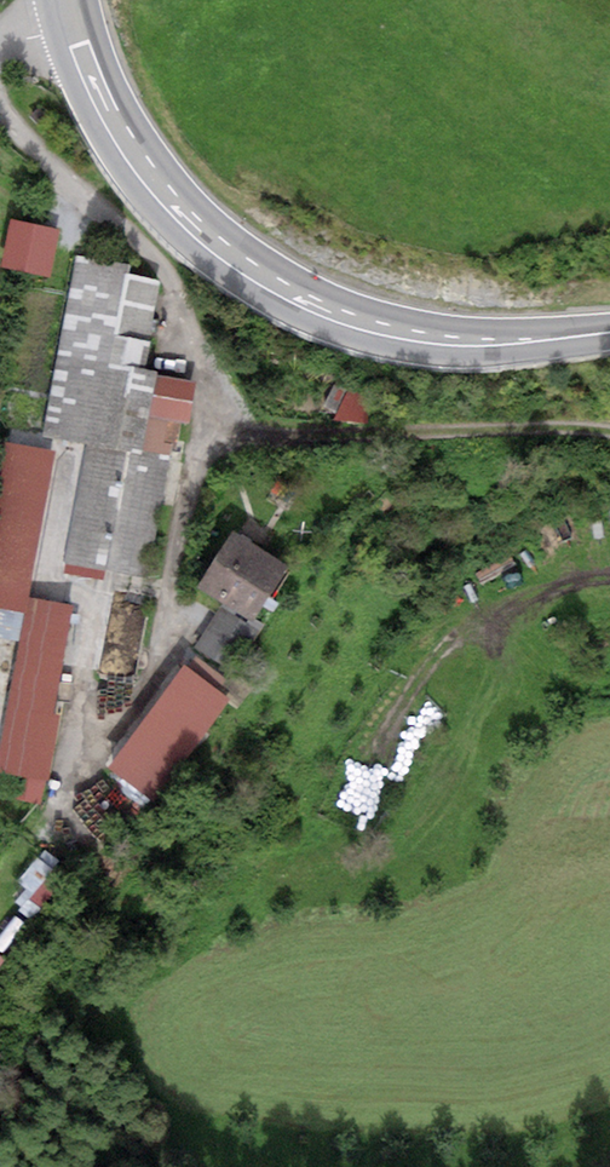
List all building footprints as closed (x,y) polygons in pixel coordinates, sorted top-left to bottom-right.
[(73,212),(53,212),(54,237),(73,236),(73,212)] [(134,272),(75,261),(41,445),(85,453),(62,575),(148,591),(185,395),(136,386),(154,294),(131,289),(134,272)] [(336,429),(363,433),(369,397),(342,393),(336,429)] [(6,451),(0,478),(0,611),(20,615),(52,460),(6,451)] [(237,537),(205,587),(251,616),(283,565),(237,537)] [(28,605),(0,755),(0,782),(39,789),(71,613),(28,605)] [(178,678),(97,780),(134,809),(215,707),(178,678)] [(60,880),(38,862),(22,883),(30,889),(21,900),(34,911),(60,880)]
